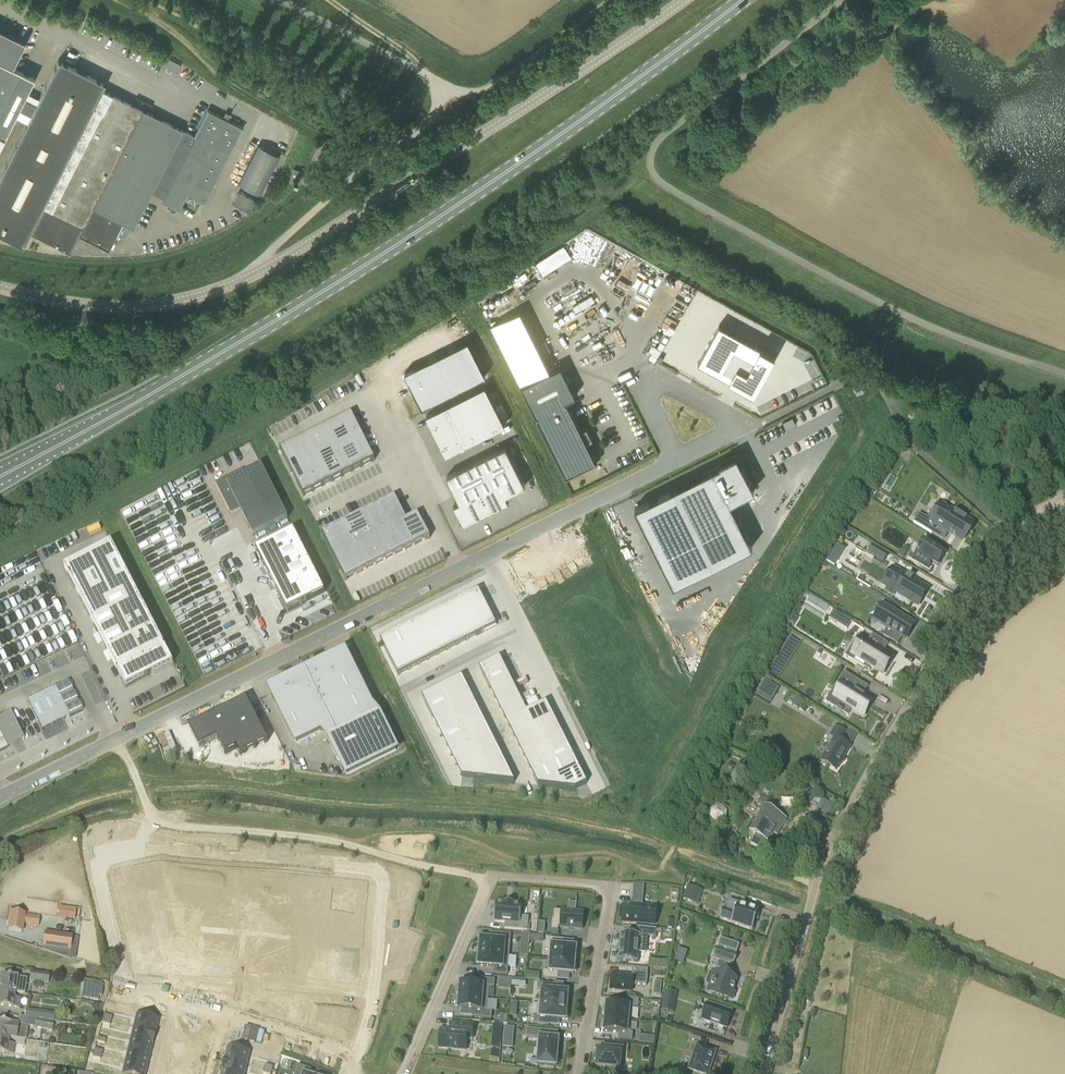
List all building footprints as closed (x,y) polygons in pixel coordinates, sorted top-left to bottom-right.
[(18,107),(23,97),(33,77),(11,65),(22,42),(5,33),(6,31),(1,29),(0,30),(0,144),(18,107)] [(242,127),(208,110),(195,136),(146,111),(102,89),(105,83),(58,59),(36,104),(23,97),(18,107),(30,114),(0,174),(0,233),(23,245),(30,231),(70,252),(79,234),(108,249),(122,221),(132,227),(151,191),(164,197),(162,201),(179,210),(187,194),(204,202),(242,127)] [(258,144),(238,183),(259,194),(279,155),(258,144)] [(300,184),(304,171),(293,167),(289,180),(300,184)] [(239,189),(234,201),(251,210),(257,198),(239,189)] [(760,346),(719,323),(699,360),(698,362),(754,393),(775,354),(760,346)] [(485,376),(468,340),(404,372),(422,407),(485,376)] [(575,395),(561,366),(521,385),(566,476),(596,461),(586,441),(592,439),(586,428),(581,431),(567,402),(566,402),(565,401),(575,395)] [(485,385),(426,415),(446,454),(505,425),(485,385)] [(280,450),(303,496),(375,461),(351,414),(280,450)] [(786,429),(795,424),(792,417),(782,422),(786,429)] [(525,485),(505,446),(447,476),(460,501),(454,504),(464,523),(509,501),(506,495),(525,485)] [(714,470),(674,490),(712,567),(752,547),(730,503),(754,490),(743,466),(740,467),(735,457),(720,465),(713,468),(714,470)] [(242,470),(215,483),(231,514),(240,510),(253,536),(288,518),(261,465),(244,474),(242,470)] [(712,567),(674,490),(673,488),(635,507),(674,586),(712,567)] [(394,497),(322,534),(345,580),(344,581),(430,539),(424,527),(423,527),(417,515),(406,520),(394,497)] [(932,534),(937,525),(962,541),(972,523),(943,505),(933,522),(918,513),(913,522),(932,534)] [(293,530),(255,550),(287,612),(325,593),(293,530)] [(928,567),(932,562),(937,565),(945,553),(924,541),(914,558),(928,567)] [(836,543),(825,561),(832,566),(843,548),(836,543)] [(152,673),(152,674),(173,663),(111,544),(64,568),(126,687),(148,676),(148,675),(152,673)] [(867,552),(883,561),(887,554),(871,544),(867,552)] [(906,553),(900,549),(897,554),(903,558),(906,553)] [(899,570),(891,581),(900,588),(897,593),(917,606),(928,589),(914,580),(915,578),(914,578),(914,579),(909,576),(910,575),(909,575),(908,576),(899,570)] [(474,589),(376,639),(393,674),(492,625),(474,589)] [(823,617),(831,604),(810,593),(803,605),(823,617)] [(887,626),(882,634),(889,638),(893,630),(905,637),(909,630),(907,629),(912,621),(889,607),(880,622),(887,626)] [(834,610),(829,618),(837,622),(841,615),(834,610)] [(792,613),(787,621),(790,623),(793,625),(799,617),(792,613)] [(865,662),(883,674),(893,657),(884,651),(888,643),(872,634),(867,641),(863,638),(858,644),(862,646),(855,656),(861,660),(860,663),(863,666),(865,662)] [(284,682),(269,689),(271,693),(286,723),(297,743),(332,725),(337,734),(329,737),(348,773),(363,766),(396,750),(378,714),(375,715),(344,652),(286,681),(284,682)] [(500,658),(479,669),(482,673),(489,689),(533,776),(538,786),(575,790),(587,784),(583,776),(546,703),(541,705),(527,712),(502,663),(500,658)] [(821,672),(829,677),(824,684),(833,689),(843,673),(827,664),(821,672)] [(842,692),(833,707),(838,710),(837,710),(842,713),(847,716),(852,709),(863,716),(872,701),(863,695),(868,687),(844,672),(834,687),(842,692)] [(462,677),(422,697),(424,702),(432,718),(461,776),(462,777),(515,783),(506,766),(472,698),(464,682),(462,677)] [(764,680),(755,694),(761,698),(770,704),(779,689),(770,683),(764,680)] [(70,681),(29,699),(42,729),(83,711),(70,681)] [(268,738),(247,695),(190,724),(200,744),(218,735),(226,751),(238,745),(241,752),(268,738)] [(8,748),(24,740),(10,713),(0,718),(0,733),(8,748)] [(836,771),(850,747),(841,742),(848,732),(836,725),(829,736),(834,739),(820,761),(836,771)] [(804,797),(812,801),(816,794),(808,790),(804,797)] [(762,811),(750,831),(756,835),(751,843),(761,849),(763,845),(766,846),(773,834),(779,824),(782,825),(786,819),(765,807),(769,800),(765,798),(766,796),(762,794),(757,804),(761,807),(760,809),(762,811)] [(823,827),(833,808),(820,801),(811,821),(823,827)] [(726,818),(727,804),(713,803),(713,817),(726,818)] [(805,862),(793,856),(786,868),(797,875),(805,862)] [(687,885),(683,899),(692,902),(697,888),(687,885)] [(149,886),(123,892),(125,901),(144,896),(151,894),(149,886)] [(624,904),(622,922),(649,924),(651,906),(641,906),(643,887),(634,886),(633,905),(624,904)] [(323,912),(332,913),(332,907),(357,910),(359,889),(333,887),(333,893),(325,892),(323,912)] [(723,909),(720,918),(731,922),(731,923),(752,930),(759,912),(752,909),(753,906),(746,903),(748,898),(732,892),(729,900),(726,910),(723,909)] [(144,896),(125,901),(127,909),(146,905),(144,896)] [(552,917),(551,922),(558,923),(559,920),(559,918),(559,914),(561,914),(561,915),(582,917),(584,899),(568,898),(554,897),(554,906),(553,905),(552,917)] [(496,903),(494,921),(505,922),(504,929),(527,931),(529,917),(520,916),(521,905),(513,905),(513,904),(504,903),(504,904),(496,903)] [(146,905),(127,909),(129,918),(131,918),(148,914),(146,905)] [(58,918),(66,919),(67,908),(59,907),(58,918)] [(22,933),(23,924),(27,924),(27,925),(38,927),(39,918),(24,915),(10,913),(8,931),(22,933)] [(148,914),(131,918),(133,927),(153,922),(151,913),(148,914)] [(153,922),(133,927),(135,936),(155,931),(153,922)] [(618,960),(638,962),(638,960),(639,952),(646,953),(647,936),(655,936),(656,929),(636,927),(635,934),(621,933),(621,934),(622,934),(619,960),(618,960)] [(155,931),(135,936),(137,945),(163,939),(161,930),(155,931)] [(72,936),(44,932),(42,947),(43,947),(43,950),(67,958),(68,951),(70,951),(72,936)] [(511,935),(497,933),(496,940),(489,939),(481,939),(480,941),(478,941),(477,950),(480,950),(479,952),(509,955),(511,935)] [(549,945),(548,958),(574,960),(574,956),(576,956),(577,948),(575,948),(575,946),(560,945),(561,938),(546,937),(546,944),(549,945)] [(709,972),(706,984),(710,987),(710,990),(713,992),(713,993),(729,998),(730,997),(734,998),(736,992),(732,989),(735,978),(728,976),(729,971),(731,972),(733,964),(736,952),(737,952),(740,945),(720,938),(718,946),(713,959),(718,961),(716,967),(722,969),(721,972),(720,972),(719,973),(709,972)] [(327,963),(334,963),(333,977),(350,978),(351,968),(349,968),(350,954),(346,954),(346,946),(329,945),(327,963)] [(685,962),(689,949),(679,947),(675,959),(685,962)] [(201,951),(199,971),(208,972),(210,952),(201,951)] [(210,952),(208,972),(217,973),(219,953),(210,952)] [(478,966),(494,967),(493,974),(507,975),(509,955),(479,952),(479,954),(477,954),(476,963),(478,963),(478,966)] [(262,957),(261,977),(270,978),(272,957),(262,957)] [(272,957),(270,978),(279,978),(281,958),(272,957)] [(281,958),(279,978),(288,979),(290,959),(281,958)] [(541,971),(540,979),(554,980),(555,973),(573,975),(573,973),(575,973),(576,965),(574,965),(574,960),(548,958),(547,972),(541,971)] [(610,988),(632,990),(632,983),(647,984),(648,968),(633,967),(632,974),(612,972),(610,988)] [(29,981),(48,984),(50,973),(31,971),(29,981)] [(26,979),(0,975),(0,984),(0,985),(0,987),(0,990),(15,993),(24,994),(26,979)] [(459,994),(459,996),(488,999),(489,987),(494,987),(495,980),(478,978),(477,985),(466,984),(460,983),(460,987),(458,987),(457,994),(459,994)] [(98,996),(101,997),(102,990),(99,990),(100,984),(91,983),(90,992),(89,999),(97,1001),(98,996)] [(541,1004),(567,1006),(567,1000),(569,1000),(570,992),(553,990),(554,984),(538,983),(537,989),(542,990),(541,1003),(541,1004)] [(0,990),(0,1006),(19,1009),(21,998),(14,997),(15,993),(0,990)] [(672,1013),(676,993),(665,991),(662,1011),(672,1013)] [(488,999),(459,996),(459,999),(457,999),(456,1006),(458,1006),(458,1009),(461,1010),(472,1011),(472,1017),(491,1019),(492,1012),(487,1011),(488,999)] [(639,1008),(640,1000),(625,998),(625,1006),(607,1004),(607,1006),(605,1006),(604,1014),(606,1014),(606,1018),(631,1021),(633,1007),(639,1008)] [(566,1011),(567,1006),(541,1004),(541,1003),(538,1003),(536,1017),(534,1017),(533,1023),(549,1025),(550,1019),(568,1020),(568,1012),(566,1011)] [(702,1019),(727,1028),(732,1011),(707,1003),(702,1019)] [(54,1021),(55,1014),(25,1010),(24,1017),(36,1018),(36,1020),(53,1023),(54,1021)] [(137,1015),(134,1027),(154,1032),(157,1020),(137,1015)] [(630,1034),(631,1021),(606,1018),(605,1023),(603,1023),(603,1030),(605,1031),(604,1033),(619,1034),(619,1040),(633,1042),(634,1035),(630,1034)] [(52,1030),(53,1023),(36,1020),(35,1027),(52,1030)] [(8,1038),(16,1039),(18,1025),(11,1023),(0,1021),(0,1037),(8,1038)] [(473,1025),(451,1023),(451,1024),(453,1024),(453,1031),(450,1031),(441,1030),(439,1049),(466,1051),(467,1039),(472,1040),(473,1025)] [(500,1041),(502,1025),(494,1025),(493,1040),(500,1041)] [(134,1027),(131,1038),(152,1043),(154,1032),(134,1027)] [(504,1035),(513,1036),(514,1028),(504,1027),(504,1035)] [(529,1028),(528,1037),(542,1038),(539,1065),(558,1067),(561,1039),(548,1038),(549,1030),(529,1028)] [(0,1037),(0,1052),(13,1054),(14,1044),(8,1043),(8,1038),(0,1037)] [(131,1038),(128,1050),(149,1055),(152,1043),(131,1038)] [(596,1067),(622,1069),(624,1046),(611,1045),(611,1052),(602,1051),(598,1050),(597,1053),(595,1053),(595,1059),(597,1059),(596,1067)] [(697,1045),(688,1070),(702,1073),(708,1073),(716,1051),(697,1045)] [(229,1048),(226,1060),(246,1065),(249,1053),(229,1048)] [(128,1050),(125,1061),(146,1066),(149,1055),(128,1050)] [(37,1056),(25,1054),(24,1061),(36,1063),(37,1056)] [(223,1071),(235,1073),(244,1073),(246,1065),(226,1060),(223,1071)] [(123,1073),(125,1073),(144,1073),(146,1066),(125,1061),(123,1073)] [(311,1070),(299,1066),(296,1073),(310,1073),(311,1070)]
